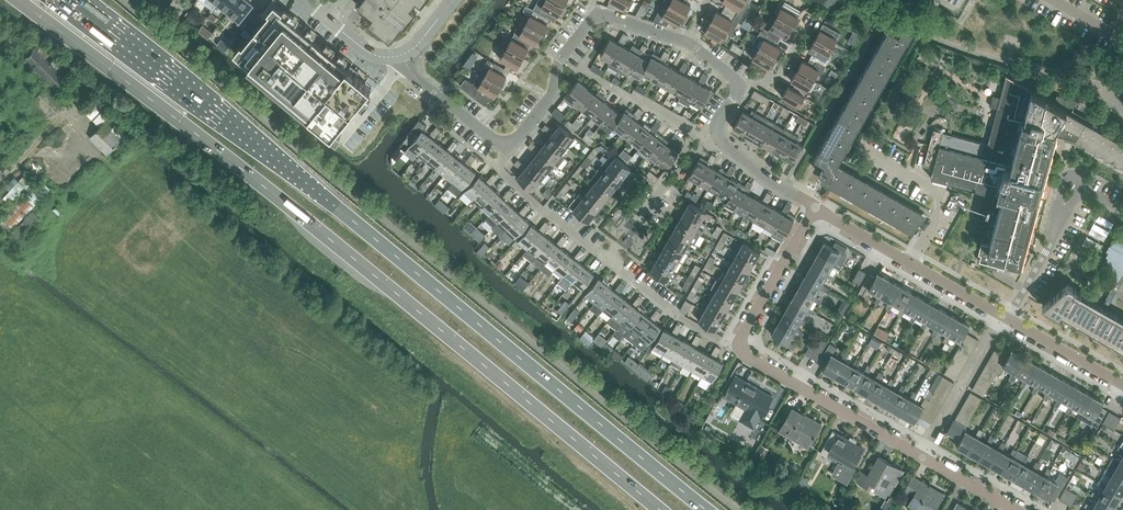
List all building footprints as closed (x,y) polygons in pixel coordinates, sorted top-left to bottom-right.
[(239,0),(222,0),(219,4),(229,12),(239,0)] [(237,24),(242,28),(251,17),(246,13),(253,5),(246,0),(239,0),(229,12),(240,21),(237,24)] [(353,11),(391,40),(423,0),(361,0),(353,11)] [(538,12),(550,19),(555,22),(558,16),(558,17),(560,13),(563,15),(567,8),(564,6),(553,0),(545,0),(538,12)] [(611,0),(607,6),(624,12),(626,9),(629,11),(634,0),(610,0),(611,0)] [(688,17),(692,10),(689,9),(691,5),(686,3),(687,0),(665,0),(663,3),(688,17)] [(745,0),(723,0),(722,1),(727,4),(724,9),(741,18),(750,3),(745,0)] [(776,18),(793,27),(795,29),(799,22),(796,21),(802,11),(801,11),(785,2),(776,18)] [(688,17),(663,3),(653,21),(667,26),(670,20),(679,26),(681,22),(684,24),(688,17)] [(241,44),(234,52),(249,65),(251,63),(311,113),(310,114),(309,115),(311,116),(322,125),(327,129),(332,133),(332,134),(333,134),(338,138),(343,132),(338,127),(352,110),(358,103),(371,88),(371,87),(371,86),(366,82),(365,82),(356,74),(360,69),(357,72),(355,70),(357,67),(353,63),(352,63),(286,8),(283,11),(274,4),(267,12),(269,14),(243,45),(241,44)] [(741,18),(724,9),(721,14),(716,11),(710,21),(710,22),(732,34),(741,18)] [(526,13),(521,23),(545,36),(548,30),(545,28),(550,19),(538,12),(533,10),(530,15),(526,13)] [(217,17),(212,13),(208,18),(213,22),(217,17)] [(787,38),(793,27),(776,18),(770,28),(767,33),(779,40),(782,35),(787,38)] [(732,34),(710,22),(710,21),(708,20),(704,27),(706,28),(705,32),(726,44),(732,34)] [(923,223),(927,215),(838,165),(914,32),(904,27),(905,26),(904,25),(903,26),(894,21),(889,29),(885,35),(814,159),(825,165),(820,174),(829,179),(826,185),(912,234),(920,221),(923,223)] [(521,23),(513,36),(530,46),(532,43),(536,45),(541,35),(544,37),(545,36),(521,23)] [(821,30),(829,35),(831,31),(823,26),(821,30)] [(820,30),(814,40),(831,49),(837,39),(829,35),(821,30),(820,30)] [(776,45),(779,40),(767,33),(764,39),(764,38),(758,49),(775,58),(781,48),(776,45)] [(513,36),(506,49),(523,59),(530,46),(513,36)] [(610,39),(601,56),(611,61),(620,44),(610,39)] [(822,65),(831,49),(814,40),(808,50),(813,53),(810,58),(822,65)] [(11,43),(2,52),(7,58),(16,49),(11,43)] [(623,46),(620,44),(611,61),(608,66),(617,72),(618,71),(630,50),(623,46)] [(633,45),(630,50),(618,71),(628,76),(630,73),(640,56),(642,57),(645,53),(640,50),(633,45)] [(35,49),(25,59),(40,74),(47,80),(55,88),(64,78),(56,70),(59,66),(58,65),(54,61),(50,64),(44,58),(48,54),(42,48),(37,52),(35,49)] [(500,59),(507,63),(512,66),(517,69),(523,59),(506,49),(500,59)] [(775,58),(758,49),(752,59),(769,68),(775,58)] [(640,78),(643,74),(642,74),(649,61),(652,56),(645,53),(642,57),(640,56),(630,73),(640,78)] [(653,53),(652,56),(649,61),(642,74),(643,74),(652,79),(662,62),(660,61),(661,58),(653,53)] [(797,71),(814,80),(819,70),(822,65),(810,58),(807,63),(802,61),(797,71)] [(489,59),(480,75),(501,87),(507,77),(506,77),(492,68),(495,63),(489,59)] [(652,79),(662,85),(671,68),(664,64),(662,62),(652,79)] [(495,63),(492,68),(506,77),(509,71),(504,68),(495,63)] [(671,68),(662,85),(672,90),(681,73),(679,72),(671,68)] [(808,91),(814,80),(797,71),(791,81),(796,84),(793,89),(804,96),(808,90),(808,91)] [(672,90),(681,96),(691,79),(684,75),(681,73),(672,90)] [(501,87),(480,75),(475,84),(466,79),(461,87),(485,106),(493,96),(495,97),(501,87)] [(1096,126),(1091,124),(1086,121),(1088,118),(1073,110),(1073,109),(1075,100),(1057,95),(1055,103),(1006,75),(1005,76),(1006,76),(1000,97),(993,95),(990,106),(997,108),(988,144),(933,129),(933,132),(932,139),(941,142),(934,167),(931,178),(943,181),(997,196),(997,195),(998,196),(999,192),(1004,194),(991,244),(990,243),(990,244),(982,242),(979,254),(981,254),(979,261),(998,266),(1005,268),(1007,259),(1021,262),(1021,261),(1021,260),(1025,245),(1030,228),(1036,206),(1038,196),(1042,197),(1047,181),(1043,180),(1044,176),(1044,175),(1046,168),(1052,147),(1053,140),(1054,140),(1055,134),(1065,136),(1066,137),(1067,134),(1076,137),(1075,141),(1085,143),(1084,147),(1085,147),(1085,146),(1095,149),(1094,152),(1095,152),(1105,154),(1104,158),(1105,157),(1114,160),(1113,163),(1114,164),(1114,163),(1122,165),(1122,142),(1096,126)] [(612,82),(619,86),(621,82),(614,78),(612,82)] [(688,106),(691,101),(701,84),(698,83),(691,79),(681,96),(678,101),(688,106)] [(572,106),(575,103),(587,88),(578,81),(570,91),(563,99),(572,106)] [(701,84),(691,101),(701,107),(705,100),(708,102),(714,92),(711,90),(703,86),(701,84)] [(804,96),(793,89),(788,86),(782,97),(786,99),(784,103),(797,110),(805,96),(804,96)] [(27,106),(46,125),(64,107),(45,88),(27,106)] [(575,103),(584,110),(596,95),(587,88),(575,103)] [(765,96),(755,90),(751,96),(762,102),(762,101),(765,96)] [(590,120),(592,117),(605,102),(596,95),(584,110),(586,112),(584,115),(590,120)] [(592,117),(601,124),(613,109),(605,102),(592,117)] [(551,114),(561,121),(565,116),(556,108),(551,114)] [(634,114),(627,108),(625,111),(622,115),(622,116),(613,127),(614,127),(622,134),(634,118),(636,120),(640,116),(635,112),(634,114)] [(610,131),(614,127),(613,127),(622,116),(622,115),(613,109),(601,124),(610,131)] [(733,128),(743,134),(756,113),(752,111),(749,115),(743,111),(733,128)] [(743,134),(753,140),(765,118),(756,113),(743,134)] [(622,134),(631,141),(643,125),(636,120),(634,118),(622,134)] [(753,140),(763,145),(772,128),(775,124),(765,118),(753,140)] [(558,123),(552,130),(554,132),(553,134),(568,146),(575,137),(560,125),(558,123)] [(652,128),(645,123),(631,141),(640,148),(652,132),(654,134),(656,131),(657,130),(653,126),(652,128)] [(90,138),(107,155),(121,141),(104,124),(90,138)] [(763,145),(773,151),(782,134),(772,128),(763,145)] [(422,130),(408,148),(418,155),(432,137),(429,135),(422,130)] [(654,134),(652,132),(640,148),(636,152),(645,159),(648,155),(660,139),(661,139),(663,137),(656,131),(654,134)] [(788,137),(782,134),(773,151),(782,156),(794,135),(791,133),(788,137)] [(546,143),(561,155),(568,146),(553,134),(551,136),(546,143)] [(794,135),(782,156),(792,162),(802,145),(795,141),(798,137),(794,135)] [(440,144),(434,139),(432,137),(418,155),(426,162),(440,144)] [(661,139),(660,139),(648,155),(657,162),(669,146),(672,148),(675,144),(671,140),(669,142),(663,137),(661,139)] [(540,149),(539,151),(554,163),(561,155),(546,143),(540,149)] [(440,144),(426,162),(435,169),(449,151),(447,149),(440,144)] [(540,149),(536,146),(532,150),(534,152),(529,158),(547,172),(554,163),(539,151),(540,149)] [(669,146),(657,162),(666,169),(678,153),(672,148),(669,146)] [(435,169),(444,176),(458,158),(451,153),(449,151),(435,169)] [(611,153),(604,162),(624,178),(631,169),(611,153)] [(699,160),(689,177),(699,182),(709,165),(711,167),(714,162),(709,159),(708,161),(701,157),(699,160)] [(458,158),(444,176),(453,183),(467,165),(464,163),(458,158)] [(524,165),(526,167),(525,169),(540,181),(547,172),(529,158),(524,165)] [(624,178),(604,162),(602,165),(602,167),(605,170),(601,174),(617,187),(619,184),(620,185),(622,184),(624,182),(624,180),(623,179),(624,178)] [(453,183),(449,188),(458,195),(476,172),(469,167),(467,165),(453,183)] [(699,182),(709,188),(719,171),(711,167),(709,165),(699,182)] [(637,169),(644,175),(646,171),(639,166),(637,169)] [(517,178),(533,190),(540,181),(525,169),(517,178)] [(728,170),(727,173),(720,169),(719,171),(709,188),(719,194),(728,177),(731,178),(733,173),(728,170)] [(650,171),(645,176),(655,183),(659,178),(650,171)] [(494,174),(490,178),(494,182),(498,178),(494,174)] [(601,174),(594,183),(610,195),(617,187),(601,174)] [(488,184),(486,182),(480,176),(464,192),(473,200),(488,184)] [(0,193),(0,200),(4,204),(18,189),(20,191),(25,186),(15,177),(0,193)] [(719,194),(728,199),(735,187),(736,187),(738,182),(731,178),(728,177),(719,194)] [(594,183),(587,192),(603,204),(610,195),(594,183)] [(473,200),(481,208),(496,191),(490,186),(488,184),(473,200)] [(743,191),(736,187),(735,187),(728,199),(725,203),(735,209),(745,192),(743,191)] [(510,189),(506,193),(510,197),(514,193),(510,189)] [(496,191),(481,208),(489,215),(504,199),(502,197),(496,191)] [(587,192),(580,201),(596,213),(603,204),(587,192)] [(735,209),(745,215),(755,198),(747,194),(745,192),(735,209)] [(764,203),(762,202),(755,198),(745,215),(755,220),(764,203)] [(489,215),(497,223),(513,207),(507,201),(504,199),(489,215)] [(596,213),(580,201),(573,210),(588,222),(596,213)] [(684,212),(701,222),(707,212),(690,202),(684,212)] [(58,203),(52,209),(60,216),(65,210),(58,203)] [(774,209),(767,205),(764,203),(755,220),(752,225),(762,230),(774,209)] [(526,204),(523,209),(527,212),(531,208),(526,204)] [(513,207),(497,223),(493,228),(501,236),(505,231),(521,214),(519,213),(513,207)] [(784,208),(781,213),(774,209),(762,230),(772,236),(784,214),(786,216),(788,213),(789,211),(784,208)] [(31,212),(10,233),(16,240),(38,218),(31,212)] [(678,222),(695,232),(701,222),(684,212),(678,222)] [(784,214),(772,236),(782,242),(794,220),(795,217),(788,213),(786,216),(784,214)] [(521,214),(505,231),(501,236),(509,244),(529,222),(523,216),(521,214)] [(690,242),(695,232),(678,222),(673,232),(690,242)] [(518,242),(527,249),(541,232),(539,230),(532,225),(518,242)] [(541,232),(527,249),(523,255),(532,262),(550,239),(543,234),(541,232)] [(673,232),(667,242),(684,251),(689,254),(695,244),(690,242),(673,232)] [(719,242),(724,245),(729,235),(724,232),(719,242)] [(1121,238),(1118,239),(1115,241),(1111,245),(1109,248),(1108,251),(1108,255),(1108,259),(1109,263),(1110,266),(1110,269),(1110,270),(1110,275),(1110,278),(1112,279),(1114,280),(1116,280),(1117,280),(1118,280),(1120,276),(1122,277),(1122,237),(1121,238)] [(550,239),(532,262),(540,268),(544,263),(558,246),(556,244),(550,239)] [(667,242),(662,251),(679,261),(684,251),(667,242)] [(738,253),(755,262),(761,252),(744,242),(738,253)] [(824,243),(818,255),(833,263),(832,265),(840,269),(842,266),(834,261),(840,252),(824,243)] [(544,263),(553,270),(567,253),(561,248),(558,246),(544,263)] [(679,261),(662,251),(656,261),(673,271),(679,261)] [(576,260),(574,258),(567,253),(553,270),(562,277),(576,260)] [(749,272),(755,262),(738,253),(732,262),(749,272)] [(818,255),(811,266),(827,275),(825,277),(833,281),(835,277),(828,273),(832,265),(833,263),(818,255)] [(562,277),(571,284),(585,267),(578,261),(576,260),(562,277)] [(673,271),(656,261),(650,271),(667,281),(673,271)] [(727,272),(747,283),(750,277),(747,275),(749,272),(732,262),(727,272)] [(811,266),(805,277),(820,286),(819,288),(827,292),(829,288),(821,284),(825,277),(827,275),(811,266)] [(585,267),(571,284),(580,291),(594,274),(585,267)] [(860,284),(866,272),(859,268),(853,280),(860,284)] [(747,283),(727,272),(721,282),(738,291),(740,288),(743,290),(747,283)] [(871,290),(878,294),(880,295),(889,280),(877,273),(875,277),(868,289),(867,288),(862,295),(867,298),(871,290)] [(863,285),(867,288),(868,289),(875,277),(869,274),(863,285)] [(805,277),(798,289),(814,298),(812,300),(820,303),(822,300),(815,296),(819,288),(820,286),(805,277)] [(585,296),(594,303),(608,285),(599,278),(585,296)] [(682,288),(687,291),(692,281),(687,279),(682,288)] [(880,295),(878,294),(874,302),(878,304),(882,297),(890,301),(892,302),(901,286),(889,280),(880,295)] [(721,282),(716,292),(733,301),(738,291),(721,282)] [(1068,284),(1045,304),(1062,313),(1122,348),(1122,321),(1074,293),(1075,291),(1077,288),(1068,284)] [(617,292),(615,290),(608,285),(594,303),(603,310),(617,292)] [(890,301),(886,309),(890,311),(894,303),(901,307),(903,309),(912,293),(901,286),(892,302),(890,301)] [(798,289),(792,300),(807,309),(806,311),(814,315),(816,311),(808,307),(812,300),(814,298),(798,289)] [(603,310),(612,317),(626,299),(619,294),(617,292),(603,310)] [(716,292),(710,301),(727,311),(733,301),(716,292)] [(905,310),(913,314),(915,315),(923,300),(912,293),(903,309),(901,307),(897,315),(901,317),(905,310)] [(634,306),(632,304),(626,299),(612,317),(621,324),(634,306)] [(686,300),(680,310),(686,314),(692,304),(686,300)] [(792,300),(785,312),(801,321),(799,323),(807,326),(809,323),(802,318),(806,311),(807,309),(792,300)] [(917,316),(924,320),(926,322),(935,306),(923,300),(915,315),(913,314),(909,322),(912,324),(917,316)] [(562,305),(566,309),(570,304),(565,301),(562,305)] [(710,301),(705,311),(722,321),(727,311),(710,301)] [(634,306),(621,324),(616,329),(625,336),(629,331),(643,313),(637,308),(634,306)] [(937,328),(946,313),(935,306),(926,322),(924,320),(920,328),(924,330),(928,323),(935,327),(937,328)] [(571,313),(572,313),(576,316),(579,312),(575,308),(571,313)] [(722,321),(705,311),(699,321),(716,331),(722,321)] [(785,312),(779,323),(794,332),(793,334),(801,338),(803,334),(795,330),(799,323),(801,321),(785,312)] [(652,320),(650,318),(643,313),(629,331),(638,338),(652,320)] [(937,328),(935,327),(932,335),(935,337),(940,329),(947,334),(949,335),(958,319),(946,313),(937,328)] [(949,335),(947,334),(943,341),(947,343),(951,336),(961,341),(962,338),(966,333),(969,326),(958,319),(949,335)] [(652,320),(638,338),(647,345),(661,327),(654,322),(652,320)] [(794,332),(779,323),(772,335),(787,344),(786,346),(794,350),(796,346),(789,341),(793,334),(794,332)] [(877,328),(874,333),(885,340),(888,334),(877,328)] [(653,349),(663,354),(674,335),(671,333),(664,329),(653,349)] [(975,346),(978,340),(966,333),(962,338),(975,346)] [(663,354),(673,360),(684,341),(676,336),(674,335),(663,354)] [(882,341),(872,336),(868,344),(877,349),(882,341)] [(972,351),(975,346),(962,338),(961,341),(962,342),(960,345),(972,351)] [(694,346),(691,345),(684,341),(673,360),(682,366),(694,346)] [(805,354),(811,357),(817,346),(811,343),(805,354)] [(969,357),(972,351),(960,345),(957,351),(969,357)] [(682,366),(692,371),(703,352),(696,347),(694,346),(682,366)] [(817,346),(811,357),(817,361),(823,349),(817,346)] [(991,355),(1004,362),(1008,357),(995,349),(991,355)] [(1014,372),(1023,357),(1011,350),(1008,357),(1004,362),(1001,368),(1000,367),(997,372),(1001,374),(1005,367),(1012,371),(1014,372)] [(825,365),(831,354),(826,351),(819,362),(825,365)] [(965,363),(969,357),(957,351),(954,356),(965,363)] [(713,357),(710,356),(703,352),(692,371),(702,377),(713,357)] [(822,369),(834,376),(843,361),(845,362),(849,354),(845,352),(841,359),(831,354),(825,365),(822,369)] [(1001,368),(1004,362),(991,355),(988,361),(1000,367),(1001,368)] [(962,369),(965,363),(954,356),(951,362),(962,369)] [(713,357),(702,377),(699,382),(708,387),(710,384),(711,384),(712,382),(723,363),(715,358),(713,357)] [(1017,373),(1024,378),(1026,379),(1034,363),(1023,357),(1014,372),(1012,371),(1009,379),(1012,381),(1017,373)] [(843,361),(834,376),(846,383),(854,367),(856,368),(860,360),(856,358),(852,366),(845,362),(843,361)] [(997,372),(1000,367),(988,361),(985,366),(996,373),(997,372)] [(959,374),(962,369),(951,362),(947,368),(959,374)] [(1028,380),(1035,384),(1037,385),(1046,370),(1034,363),(1026,379),(1024,378),(1020,385),(1024,387),(1028,380)] [(866,374),(868,375),(871,367),(868,365),(864,372),(856,368),(854,367),(846,383),(857,389),(866,374)] [(993,379),(996,373),(985,366),(982,372),(993,379)] [(955,380),(959,374),(947,368),(944,374),(955,380)] [(1039,387),(1047,391),(1049,392),(1057,376),(1046,370),(1037,385),(1035,384),(1032,392),(1035,394),(1039,387)] [(877,380),(879,381),(883,373),(879,371),(875,379),(868,375),(866,374),(857,389),(868,396),(877,380)] [(990,384),(993,379),(982,372),(978,378),(990,384)] [(773,397),(736,376),(724,397),(746,409),(740,421),(754,429),(761,418),(773,397)] [(951,388),(954,383),(943,376),(939,382),(951,388)] [(1051,393),(1058,397),(1060,398),(1069,383),(1057,376),(1049,392),(1047,391),(1043,398),(1047,401),(1051,393)] [(889,387),(891,388),(894,380),(891,378),(886,385),(879,381),(877,380),(868,396),(880,402),(889,387)] [(975,383),(987,390),(990,384),(978,378),(975,383)] [(947,394),(951,388),(939,382),(936,388),(947,394)] [(1062,400),(1070,404),(1071,405),(1080,389),(1069,383),(1060,398),(1058,397),(1054,405),(1058,407),(1062,400)] [(972,389),(983,396),(987,390),(975,384),(972,389)] [(900,393),(902,394),(906,387),(902,385),(898,392),(891,388),(889,387),(880,402),(891,409),(900,393)] [(944,400),(947,394),(936,388),(933,393),(944,400)] [(1074,406),(1081,410),(1083,411),(1092,396),(1080,389),(1071,405),(1070,404),(1066,412),(1069,414),(1074,406)] [(891,409),(903,415),(912,400),(913,401),(917,393),(914,391),(909,398),(902,394),(900,393),(891,409)] [(978,404),(982,398),(970,392),(967,398),(978,404)] [(941,406),(944,400),(933,393),(930,399),(941,406)] [(1083,411),(1081,410),(1077,418),(1081,420),(1085,413),(1095,418),(1101,407),(1103,403),(1092,396),(1083,411)] [(912,400),(903,415),(914,422),(918,415),(922,410),(925,404),(926,405),(929,400),(925,398),(921,405),(913,401),(912,400)] [(975,410),(978,404),(967,398),(964,403),(975,410)] [(938,411),(941,406),(930,399),(929,400),(926,405),(938,411)] [(972,416),(975,410),(964,403),(961,409),(972,416)] [(938,411),(926,405),(925,404),(922,410),(934,417),(938,411)] [(1107,410),(1101,407),(1095,418),(1100,421),(1107,410)] [(805,415),(805,416),(793,409),(780,431),(808,447),(821,424),(805,415)] [(969,421),(972,416),(961,409),(957,415),(969,421)] [(931,423),(934,417),(922,410),(918,415),(931,423)] [(1109,426),(1115,415),(1109,411),(1103,423),(1109,426)] [(966,427),(969,421),(957,415),(954,420),(966,427)] [(1114,429),(1121,418),(1115,415),(1109,426),(1114,429)] [(979,429),(975,436),(964,430),(966,427),(954,420),(953,420),(946,432),(960,440),(957,446),(968,453),(977,437),(979,438),(983,431),(979,429)] [(828,441),(821,452),(828,457),(838,462),(846,466),(838,480),(847,485),(864,455),(861,454),(864,449),(839,434),(833,431),(828,441)] [(989,444),(990,445),(994,437),(991,435),(986,443),(979,438),(977,437),(968,453),(980,459),(989,444)] [(1000,450),(1002,451),(1005,444),(1002,442),(998,449),(990,445),(989,444),(980,459),(991,466),(1000,450)] [(1011,457),(1013,458),(1017,450),(1013,448),(1009,456),(1002,451),(1000,450),(991,466),(1003,472),(1011,457)] [(1025,465),(1028,457),(1025,455),(1021,462),(1013,458),(1011,457),(1003,472),(1014,479),(1023,463),(1025,465)] [(873,484),(891,494),(904,471),(879,457),(868,476),(863,473),(858,482),(870,489),(873,484)] [(1120,461),(1112,457),(1110,461),(1118,465),(1113,472),(1112,474),(1122,480),(1122,465),(1119,463),(1120,461)] [(1014,479),(1025,485),(1034,470),(1036,471),(1040,463),(1036,461),(1032,469),(1025,465),(1023,463),(1014,479)] [(1025,485),(1037,492),(1046,476),(1048,478),(1051,470),(1048,468),(1043,475),(1036,471),(1034,470),(1025,485)] [(1107,484),(1106,486),(1121,495),(1122,492),(1122,480),(1112,474),(1113,472),(1106,469),(1104,472),(1111,476),(1107,484)] [(1046,476),(1037,492),(1049,499),(1051,495),(1057,483),(1059,484),(1063,477),(1059,474),(1055,482),(1048,478),(1046,476)] [(918,509),(934,509),(943,494),(913,477),(906,491),(914,496),(909,505),(918,509)] [(1105,488),(1100,495),(1099,497),(1115,506),(1121,495),(1106,486),(1107,484),(1099,480),(1097,484),(1105,488)] [(1057,498),(1063,486),(1059,484),(1057,483),(1051,495),(1057,498)] [(1065,503),(1071,491),(1066,488),(1059,499),(1065,503)] [(1071,506),(1077,495),(1071,491),(1065,503),(1071,506)] [(1094,507),(1093,508),(1095,509),(1113,509),(1115,506),(1099,497),(1100,495),(1093,491),(1091,495),(1098,499),(1094,507)]
